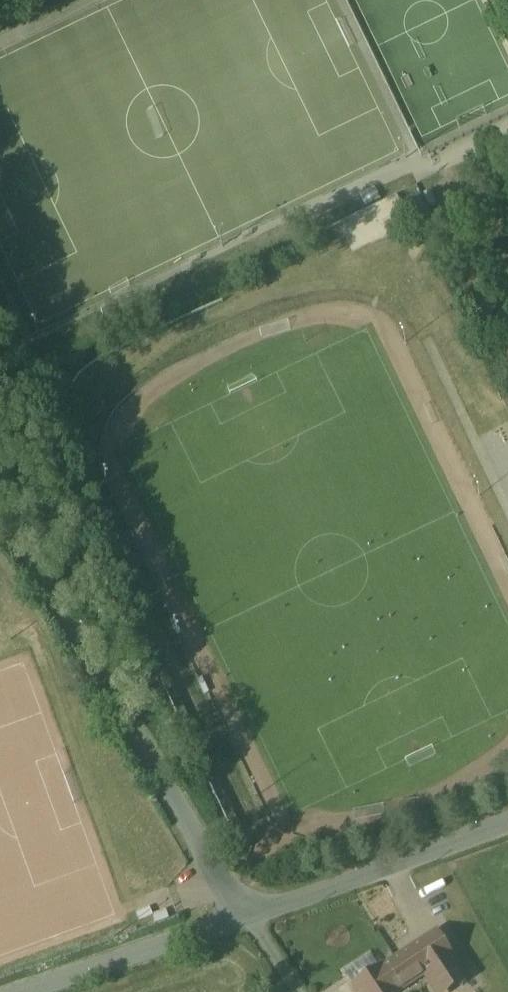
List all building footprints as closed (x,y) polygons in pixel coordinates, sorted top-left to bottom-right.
[(463,811),(458,813),(463,823),(468,821),(463,811)] [(282,885),(275,883),(273,891),(280,892),(282,885)] [(438,932),(414,947),(429,970),(452,955),(438,932)] [(414,947),(382,968),(397,991),(425,973),(429,970),(414,947)] [(425,973),(438,991),(445,991),(467,978),(453,955),(429,970),(425,973)] [(357,984),(356,983),(354,985),(359,991),(396,991),(397,991),(382,968),(357,984)]
